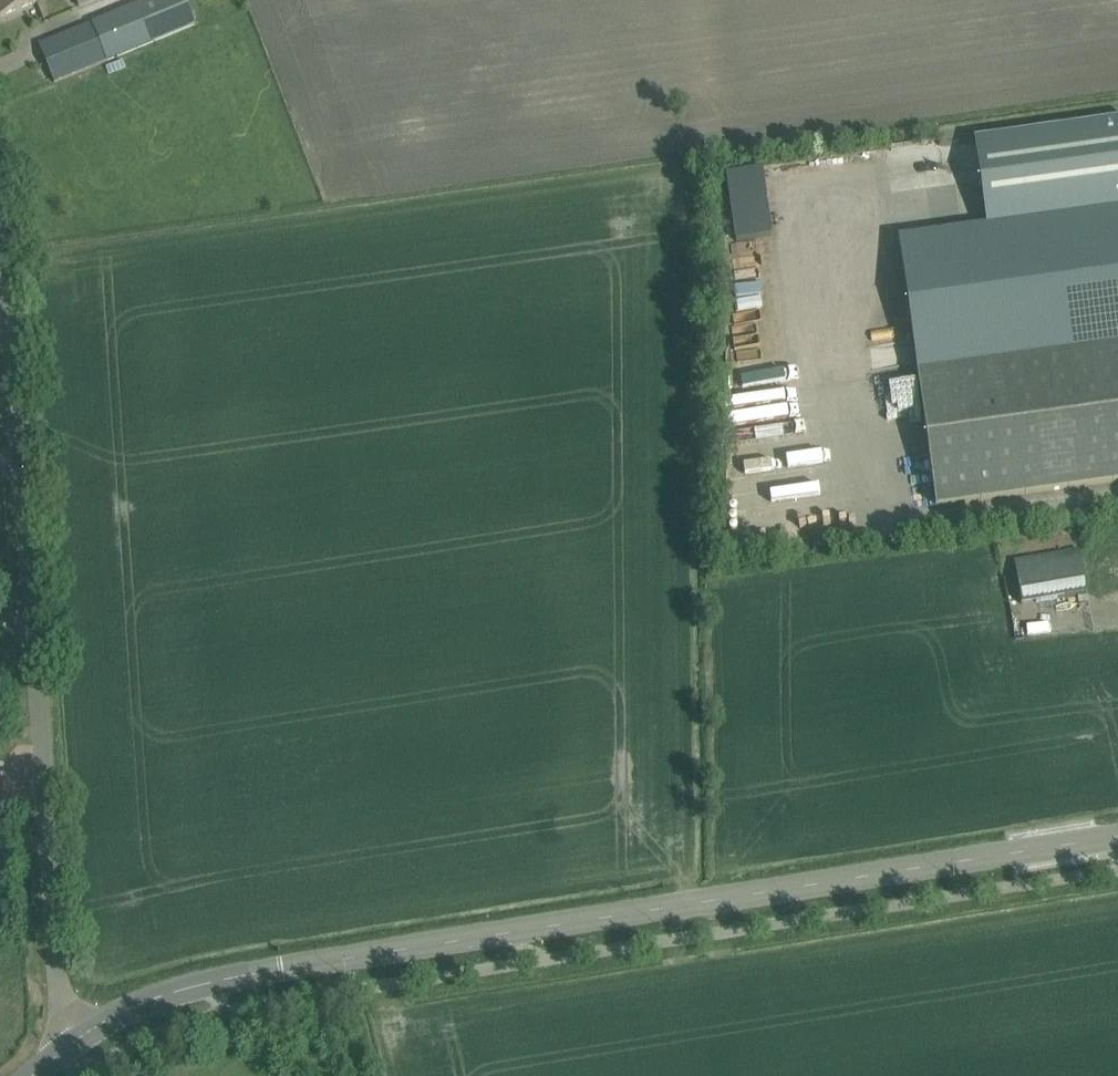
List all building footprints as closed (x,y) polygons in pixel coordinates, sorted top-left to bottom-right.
[(1,18),(38,3),(37,0),(0,0),(0,16),(1,18)] [(60,37),(39,45),(55,83),(152,44),(136,5),(60,37)] [(898,238),(913,341),(976,332),(980,364),(917,372),(936,506),(1117,481),(1117,120),(974,140),(986,226),(898,238)] [(771,234),(760,167),(725,173),(736,240),(771,234)] [(1091,592),(1080,551),(1014,562),(1024,607),(1091,592)]
